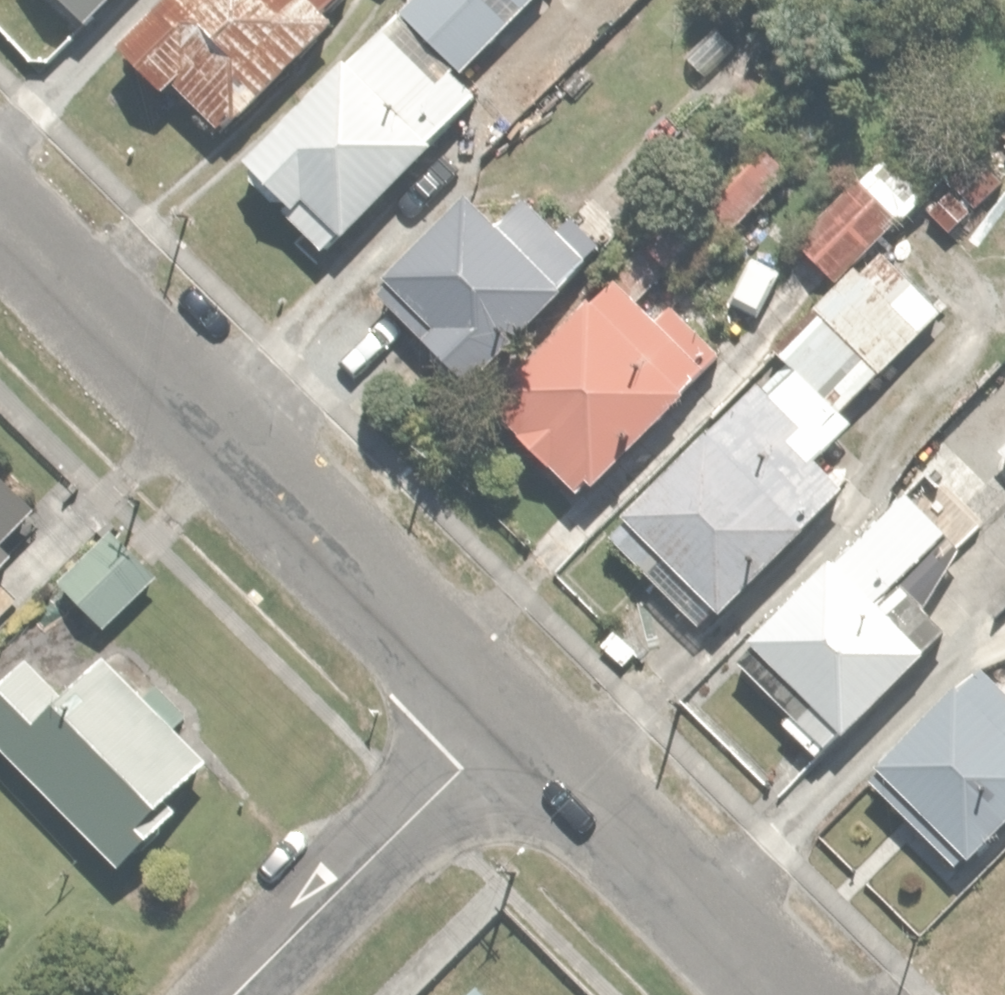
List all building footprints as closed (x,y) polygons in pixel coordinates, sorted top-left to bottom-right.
[(73,10),(83,0),(64,0),(73,10)] [(122,32),(174,87),(180,81),(223,126),(340,14),(332,6),(338,0),(155,0),(122,32)] [(406,1),(465,59),(523,0),(408,0),(406,1)] [(388,13),(239,144),(322,239),(472,108),(388,13)] [(502,392),(493,401),(570,479),(580,470),(592,482),(727,349),(665,286),(791,162),(751,121),(489,378),(502,392)] [(887,141),(792,235),(831,274),(925,180),(887,141)] [(470,184),(372,281),(467,378),(599,249),(529,178),(496,211),(470,184)] [(626,510),(609,526),(692,612),(705,600),(716,611),(844,487),(813,455),(855,415),(844,403),(944,306),(881,241),(773,345),(786,359),(763,380),(758,375),(623,506),(626,510)] [(944,443),(854,542),(907,590),(997,492),(944,443)] [(38,497),(0,460),(0,537),(38,497)] [(111,519),(58,567),(105,620),(159,571),(111,519)] [(838,544),(747,630),(754,637),(734,655),(785,709),(781,713),(810,744),(924,636),(838,544)] [(0,673),(0,736),(116,861),(171,811),(162,802),(211,757),(104,640),(63,678),(31,644),(0,673)] [(861,765),(951,856),(1004,803),(1004,677),(978,650),(861,765)] [(1004,909),(1004,885),(993,896),(1004,909)] [(480,975),(459,994),(499,994),(480,975)]
